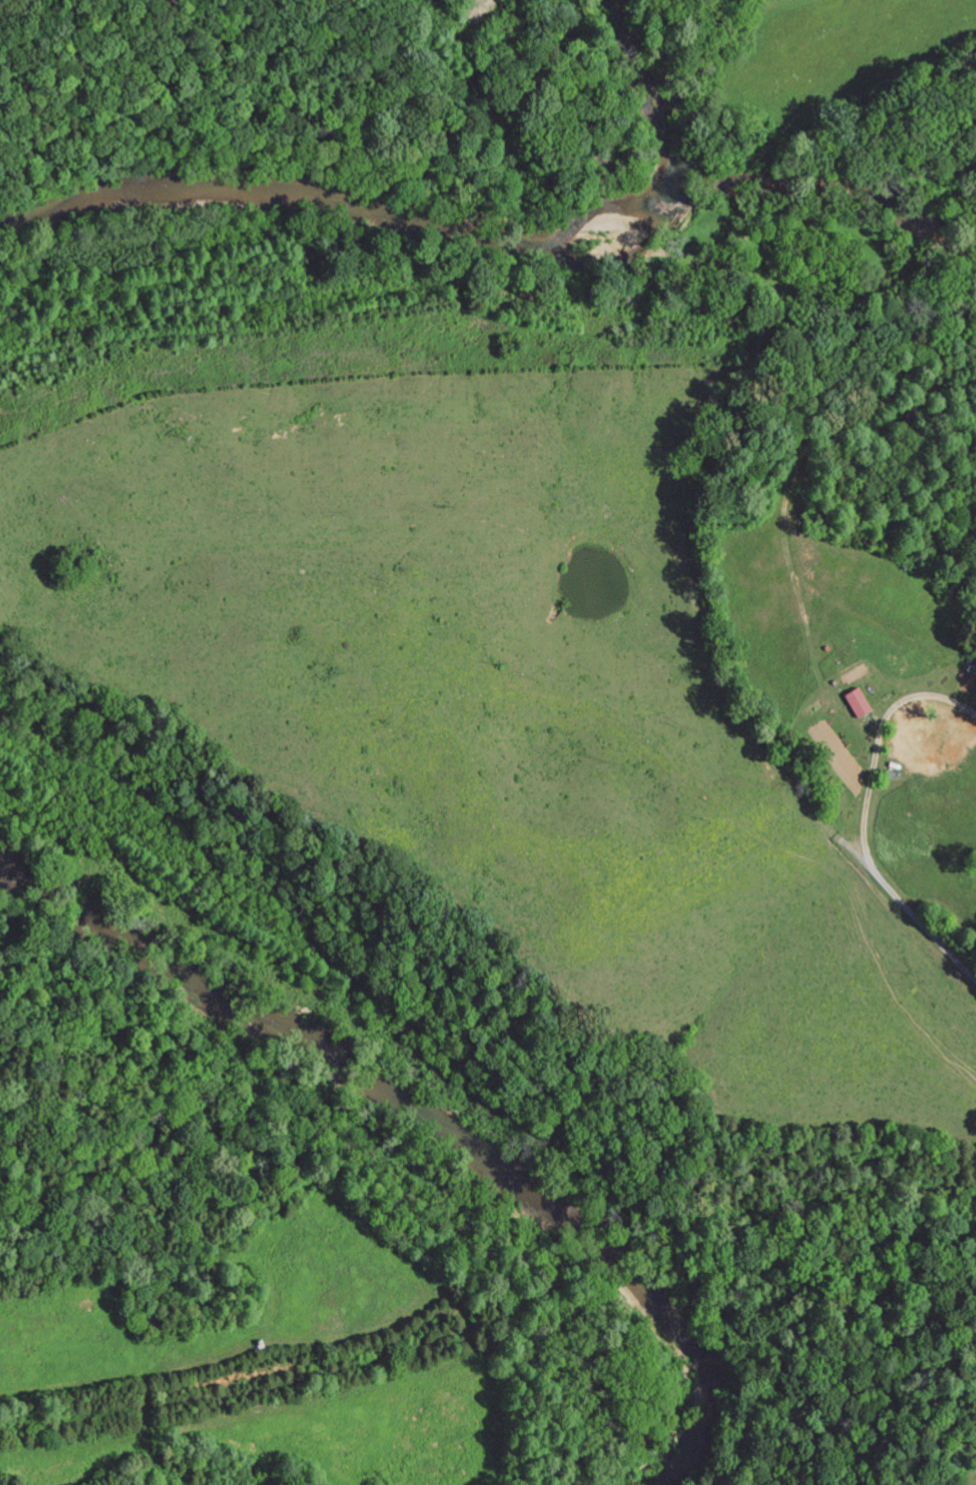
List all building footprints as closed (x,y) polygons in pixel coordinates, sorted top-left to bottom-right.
[(872,710),(860,687),(845,694),(858,718),(872,710)]
